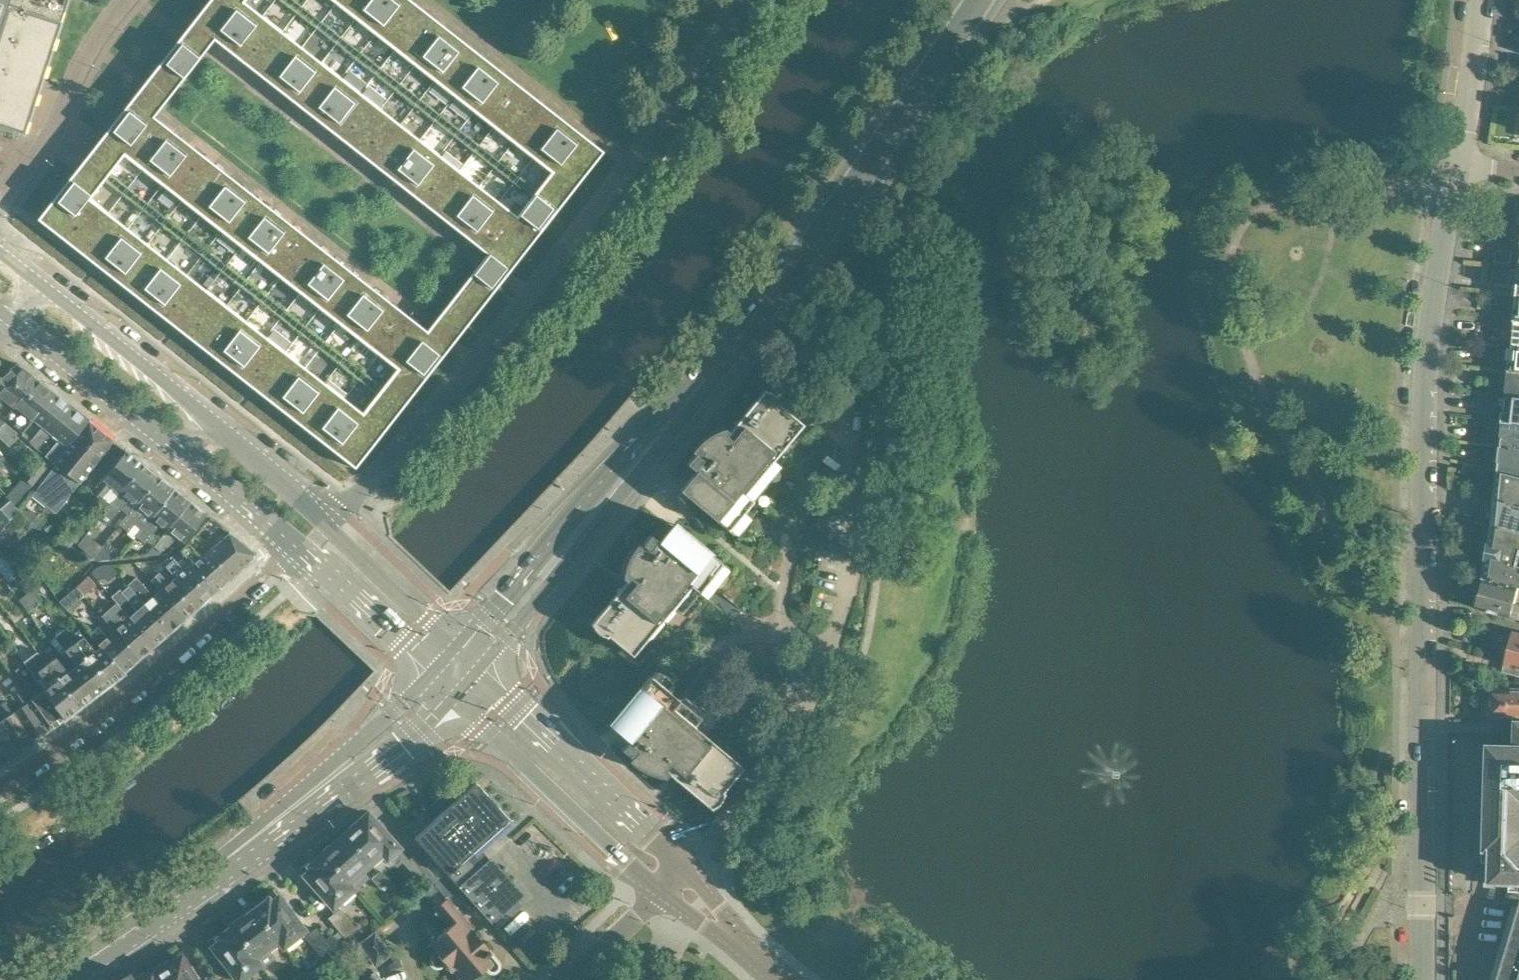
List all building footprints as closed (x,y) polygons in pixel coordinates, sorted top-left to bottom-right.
[(69,0),(0,0),(0,128),(25,136),(69,0)] [(162,61),(184,79),(204,54),(214,40),(233,55),(252,70),(272,86),(292,101),(311,116),(331,132),(351,147),(370,163),(390,178),(410,194),(429,209),(449,224),(469,240),(487,254),(483,259),(457,293),(479,310),(506,277),(557,211),(603,152),(584,137),(582,135),(563,120),(543,105),(523,89),(504,74),(484,58),(464,43),(445,27),(425,12),(410,0),(210,0),(181,37),(162,61)] [(85,160),(38,220),(59,236),(78,251),(98,267),(118,282),(137,298),(157,313),(177,329),(196,344),(216,359),(236,375),(256,390),(275,406),(295,421),(315,437),(334,452),(355,468),(403,408),(453,344),(479,310),(457,293),(431,326),(427,331),(408,317),(389,301),(370,286),(349,270),(330,255),(310,240),(290,224),(271,209),(251,193),(231,178),(212,162),(192,147),(172,132),(154,117),(165,102),(184,79),(162,61),(143,85),(85,160)] [(1509,372),(1518,373),(1518,347),(1513,346),(1512,349),(1509,349),(1508,359),(1511,359),(1511,362),(1509,362),(1508,371),(1509,372)] [(35,378),(21,367),(22,367),(17,363),(0,380),(0,396),(3,399),(0,404),(0,413),(5,417),(15,406),(14,405),(35,378)] [(1509,372),(1507,396),(1518,397),(1518,373),(1509,372)] [(31,418),(52,392),(50,390),(51,390),(50,389),(49,389),(35,378),(14,405),(15,406),(24,413),(15,424),(23,431),(33,419),(31,418)] [(733,535),(736,538),(741,531),(742,531),(743,530),(744,529),(745,528),(745,527),(746,525),(747,525),(790,473),(779,464),(809,430),(803,425),(795,418),(763,391),(738,421),(735,424),(733,427),(729,432),(725,428),(720,430),(717,431),(716,431),(715,431),(713,433),(712,433),(709,434),(708,435),(707,436),(705,438),(704,438),(703,439),(702,440),(700,441),(700,442),(698,444),(697,444),(697,445),(696,446),(694,448),(692,452),(694,454),(687,464),(694,470),(695,469),(697,470),(680,491),(687,497),(689,498),(728,531),(733,535)] [(47,433),(70,406),(68,404),(69,404),(67,402),(66,403),(52,392),(31,418),(33,419),(42,426),(30,441),(38,449),(50,435),(47,433)] [(1503,421),(1518,423),(1518,397),(1507,396),(1507,397),(1506,412),(1504,412),(1503,421)] [(55,463),(88,420),(89,420),(85,416),(84,417),(70,406),(47,433),(50,435),(51,433),(59,439),(46,455),(55,463)] [(0,418),(0,436),(10,445),(19,437),(15,434),(17,432),(0,418)] [(80,483),(114,441),(88,420),(55,463),(56,464),(42,484),(61,499),(76,480),(80,483)] [(1503,421),(1501,447),(1518,449),(1518,423),(1503,421)] [(1501,447),(1499,463),(1498,463),(1498,471),(1518,477),(1518,449),(1501,447)] [(119,492),(142,463),(126,450),(94,490),(103,497),(111,486),(119,492)] [(33,485),(50,465),(40,457),(23,477),(33,485)] [(127,514),(158,475),(142,463),(119,492),(100,516),(109,523),(121,509),(127,514)] [(1498,471),(1496,498),(1518,505),(1518,477),(1498,471)] [(136,536),(174,488),(158,475),(127,514),(128,515),(120,524),(136,536)] [(15,504),(31,486),(23,477),(7,495),(11,500),(15,504)] [(168,530),(190,501),(174,488),(136,536),(146,543),(160,525),(168,530)] [(1496,498),(1493,526),(1518,533),(1518,505),(1496,498)] [(19,508),(15,504),(11,500),(0,508),(0,529),(1,530),(11,519),(19,508)] [(186,541),(207,514),(190,501),(168,530),(155,546),(154,545),(146,555),(159,554),(166,545),(168,547),(178,535),(186,541)] [(26,530),(11,519),(1,530),(2,531),(17,542),(26,530)] [(84,537),(69,524),(63,531),(78,544),(84,537)] [(618,592),(592,624),(624,649),(633,656),(638,661),(667,626),(678,634),(721,580),(722,578),(724,576),(725,575),(726,574),(731,570),(731,568),(724,563),(682,530),(675,524),(658,544),(656,542),(658,540),(650,534),(642,544),(641,543),(639,546),(638,547),(637,548),(635,551),(634,551),(633,553),(632,555),(631,555),(631,556),(629,558),(628,559),(627,561),(625,563),(625,564),(622,566),(622,567),(621,568),(619,570),(618,571),(616,574),(626,582),(622,586),(620,589),(618,592)] [(1493,526),(1493,529),(1489,551),(1518,559),(1518,533),(1493,526)] [(255,552),(239,540),(229,533),(207,550),(232,579),(255,559),(255,552)] [(102,545),(87,534),(84,537),(78,544),(93,557),(102,545)] [(111,559),(109,546),(105,542),(102,545),(93,557),(98,560),(111,559)] [(232,579),(207,550),(202,554),(190,542),(183,548),(187,553),(184,556),(216,593),(232,579)] [(187,553),(183,548),(174,557),(172,556),(169,558),(169,557),(163,562),(176,577),(201,606),(216,593),(184,556),(187,553)] [(1489,551),(1484,577),(1518,586),(1518,559),(1489,551)] [(97,568),(92,573),(99,581),(113,568),(110,564),(102,565),(97,568)] [(201,606),(176,577),(169,583),(157,568),(153,572),(156,576),(152,580),(161,590),(186,619),(201,606)] [(40,573),(23,579),(29,593),(45,587),(40,573)] [(83,594),(95,584),(88,576),(77,586),(83,594)] [(161,590),(154,596),(137,577),(129,584),(131,586),(170,632),(186,619),(161,590)] [(1484,577),(1483,583),(1477,608),(1518,618),(1518,586),(1484,577)] [(66,608),(83,594),(77,586),(60,601),(66,608)] [(120,589),(112,596),(118,603),(155,645),(170,632),(131,586),(123,593),(120,589)] [(118,603),(103,616),(115,630),(140,659),(155,645),(118,603)] [(140,659),(115,630),(107,637),(99,626),(90,633),(101,646),(100,646),(124,673),(140,659)] [(124,673),(100,646),(96,650),(79,630),(71,636),(65,628),(62,630),(108,685),(124,673)] [(108,685),(62,630),(49,640),(72,669),(94,697),(108,685)] [(1503,671),(1518,675),(1518,634),(1513,632),(1505,664),(1503,671)] [(37,652),(24,662),(26,664),(66,718),(79,708),(47,664),(37,652)] [(94,697),(72,669),(69,671),(57,657),(47,664),(79,708),(94,697)] [(17,670),(27,685),(36,697),(30,701),(29,701),(50,730),(54,727),(66,718),(26,664),(17,670)] [(721,722),(657,668),(616,717),(610,725),(631,742),(630,744),(627,742),(621,750),(631,758),(628,761),(629,761),(629,762),(630,762),(630,763),(631,763),(632,764),(633,765),(634,766),(635,766),(635,767),(636,768),(637,768),(638,768),(638,769),(639,769),(640,770),(641,770),(641,771),(642,771),(643,771),(643,772),(644,772),(645,772),(645,773),(646,773),(647,773),(647,774),(648,774),(649,774),(650,774),(650,775),(651,775),(652,775),(653,775),(653,776),(654,776),(655,776),(656,776),(657,776),(657,777),(658,777),(659,777),(660,777),(661,777),(662,777),(663,778),(664,778),(665,778),(669,774),(675,779),(676,779),(679,782),(709,807),(736,775),(743,767),(748,762),(713,733),(721,722)] [(29,701),(30,701),(20,686),(11,692),(21,707),(15,712),(35,741),(50,730),(29,701)] [(1490,688),(1489,717),(1518,717),(1518,689),(1490,688)] [(15,712),(0,689),(0,709),(6,718),(0,722),(0,723),(19,751),(35,741),(15,712)] [(1515,720),(1515,746),(1489,745),(1486,847),(1484,847),(1483,861),(1490,861),(1489,870),(1489,883),(1501,883),(1511,884),(1510,890),(1518,890),(1518,721),(1515,720)] [(0,764),(2,763),(19,751),(0,723),(0,763),(0,764)] [(433,820),(428,815),(424,810),(405,826),(414,837),(423,848),(444,871),(445,872),(460,888),(491,923),(522,896),(479,847),(509,820),(475,783),(433,820)] [(346,833),(345,835),(369,862),(382,851),(388,857),(398,848),(368,814),(356,824),(352,824),(346,829),(346,833)] [(347,882),(369,862),(345,835),(333,845),(329,845),(323,850),(323,854),(347,882)] [(412,858),(432,881),(444,871),(423,848),(412,858)] [(347,882),(323,854),(310,866),(307,863),(299,869),(333,906),(353,888),(347,882)] [(433,882),(422,891),(428,898),(439,889),(446,897),(448,899),(460,888),(445,872),(444,871),(432,881),(433,882)] [(379,872),(372,878),(381,888),(388,882),(379,872)] [(304,930),(274,890),(266,897),(268,900),(256,909),(279,938),(284,945),(304,930)] [(448,899),(446,897),(444,899),(442,899),(438,902),(438,904),(434,907),(436,911),(436,913),(439,916),(441,915),(450,926),(442,933),(432,921),(430,920),(428,920),(426,920),(423,921),(422,924),(422,926),(423,928),(432,939),(429,942),(438,953),(434,957),(433,958),(432,961),(433,963),(434,964),(435,966),(437,966),(441,966),(447,961),(462,979),(472,979),(486,968),(488,971),(489,972),(490,972),(492,973),(494,973),(495,972),(497,971),(498,969),(499,968),(499,967),(499,966),(499,965),(498,964),(497,962),(491,954),(492,953),(447,899),(448,899)] [(1496,979),(1518,979),(1518,907),(1496,979)] [(229,925),(228,925),(230,928),(231,928),(254,957),(259,964),(262,968),(276,958),(268,947),(279,938),(256,909),(244,918),(242,914),(229,925)] [(341,909),(330,917),(345,936),(356,927),(341,909)] [(230,928),(218,938),(216,935),(208,941),(238,979),(239,979),(259,964),(254,957),(231,928),(230,928)] [(317,928),(306,937),(321,956),(328,951),(336,961),(347,952),(333,934),(326,939),(317,928)] [(375,932),(361,943),(376,964),(391,953),(375,932)] [(182,957),(169,964),(167,961),(154,969),(161,979),(194,979),(182,957)] [(120,979),(161,979),(154,969),(140,977),(138,973),(132,977),(130,974),(120,979)]
